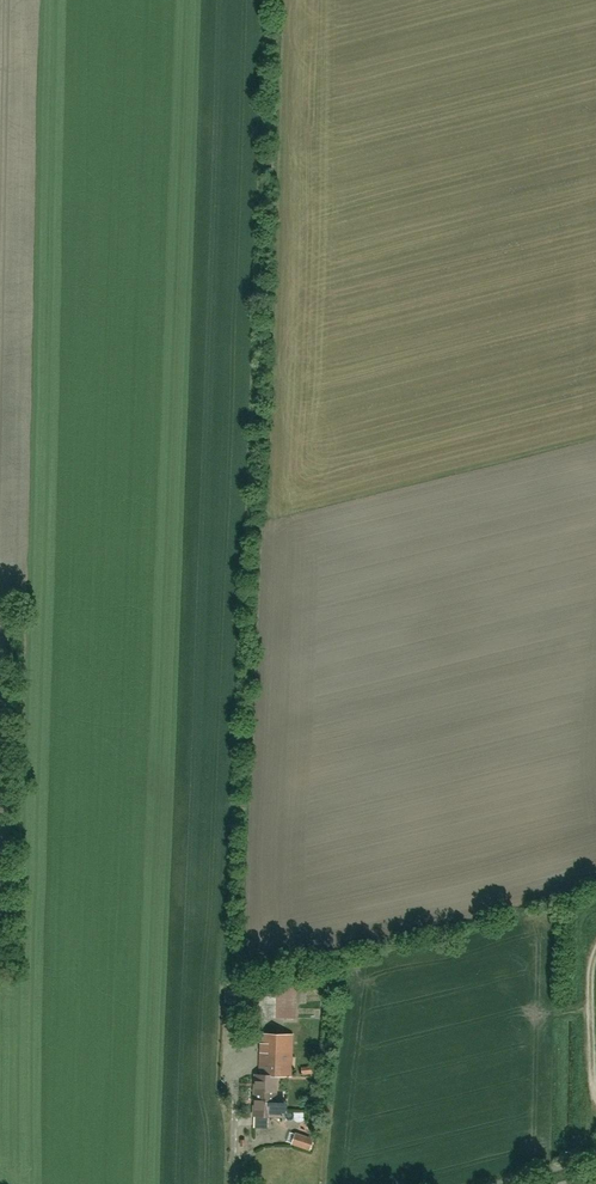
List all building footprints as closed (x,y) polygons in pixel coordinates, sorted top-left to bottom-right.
[(279,982),(279,1018),(303,1017),(302,982),(279,982)] [(262,1034),(263,1074),(256,1074),(258,1119),(286,1118),(285,1074),(298,1074),(297,1033),(262,1034)]
